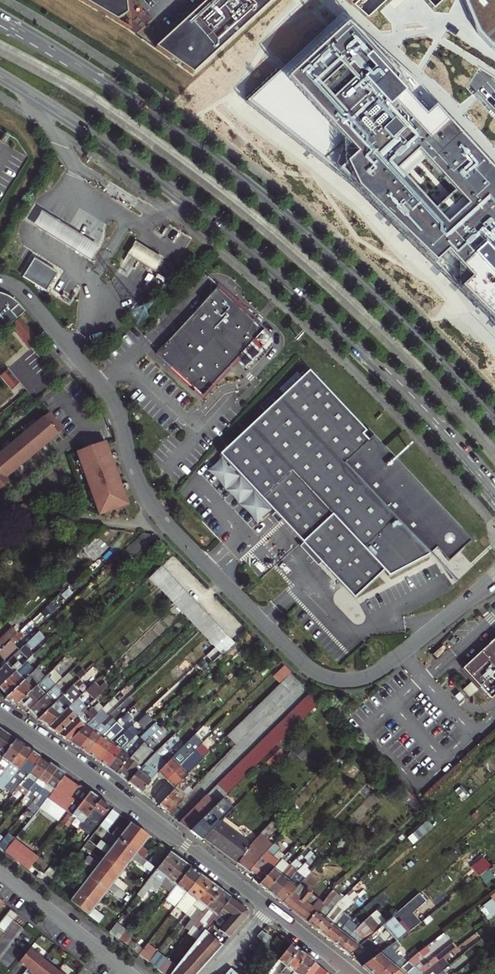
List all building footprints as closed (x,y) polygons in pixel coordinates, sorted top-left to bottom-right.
[(126,13),(125,0),(83,0),(115,18),(126,13)] [(155,48),(193,74),(274,0),(207,0),(155,48)] [(468,87),(479,67),(494,77),(494,0),(385,0),(367,17),(355,3),(348,9),(339,19),(250,103),(316,154),(366,194),(494,320),(494,117),(468,87)] [(99,246),(41,212),(33,225),(90,261),(99,246)] [(135,242),(126,255),(154,272),(162,259),(135,242)] [(56,275),(34,260),(22,278),(44,293),(56,275)] [(202,396),(219,376),(233,361),(235,359),(263,330),(256,323),(235,304),(229,299),(217,288),(155,354),(166,364),(195,389),(202,396)] [(25,312),(17,302),(11,298),(1,294),(0,294),(0,333),(25,312)] [(238,301),(232,296),(229,299),(235,304),(238,301)] [(20,317),(8,327),(29,350),(40,341),(20,317)] [(53,363),(47,355),(42,358),(49,366),(53,363)] [(222,379),(219,376),(202,396),(195,389),(166,364),(159,372),(202,412),(222,379)] [(8,368),(0,374),(0,378),(11,391),(20,383),(8,368)] [(436,548),(449,562),(470,541),(372,437),(368,440),(363,435),(366,431),(309,370),(219,454),(242,478),(260,498),(303,543),(321,563),(354,598),(384,571),(388,577),(429,555),(436,548)] [(62,429),(48,413),(42,418),(56,434),(62,429)] [(29,429),(42,444),(50,437),(51,439),(56,434),(42,418),(29,429)] [(17,440),(31,456),(36,452),(34,451),(42,444),(29,429),(17,440)] [(51,439),(50,437),(42,444),(44,447),(52,440),(51,439)] [(31,456),(17,440),(4,450),(17,465),(25,459),(26,460),(31,456)] [(105,449),(106,449),(104,442),(76,452),(82,468),(108,459),(105,449)] [(42,444),(34,451),(36,452),(37,453),(44,447),(42,444)] [(0,454),(0,471),(5,477),(11,473),(9,472),(17,465),(4,450),(0,454)] [(26,460),(25,459),(17,465),(19,468),(27,461),(26,460)] [(113,468),(112,468),(108,459),(82,468),(87,484),(115,474),(113,468)] [(19,468),(17,465),(9,472),(11,473),(12,474),(19,468)] [(0,471),(0,489),(9,482),(5,477),(0,471)] [(116,480),(117,480),(115,474),(87,484),(93,499),(119,490),(116,480)] [(242,478),(238,481),(256,501),(260,498),(242,478)] [(124,499),(123,499),(119,490),(93,499),(99,516),(127,506),(124,499)] [(95,536),(82,549),(93,561),(107,548),(95,536)] [(321,563),(303,543),(299,546),(317,566),(321,563)] [(173,555),(164,546),(160,550),(168,559),(173,555)] [(157,588),(169,576),(160,567),(148,578),(157,588)] [(166,597),(178,585),(169,576),(157,588),(166,597)] [(174,606),(187,594),(178,585),(166,597),(174,606)] [(183,615),(195,603),(187,594),(174,606),(183,615)] [(56,608),(51,602),(44,608),(50,614),(56,608)] [(192,624),(204,612),(195,603),(183,615),(192,624)] [(199,631),(211,620),(204,612),(192,624),(199,631)] [(43,617),(39,613),(32,620),(36,624),(43,617)] [(206,638),(218,627),(211,620),(199,631),(206,638)] [(45,626),(39,631),(44,638),(51,632),(45,626)] [(215,647),(227,636),(218,627),(206,638),(215,647)] [(12,638),(17,634),(11,628),(0,638),(0,650),(12,638)] [(26,661),(33,655),(29,651),(44,638),(39,631),(24,645),(6,662),(0,668),(0,685),(26,661)] [(25,636),(20,631),(15,637),(19,641),(25,636)] [(221,654),(234,643),(227,636),(215,647),(221,654)] [(6,662),(4,659),(16,648),(13,644),(16,641),(12,638),(0,650),(0,668),(6,662)] [(242,644),(237,648),(239,650),(240,650),(249,642),(245,638),(240,642),(242,644)] [(462,669),(490,699),(494,695),(494,638),(462,669)] [(240,650),(239,650),(230,660),(232,662),(243,653),(240,650)] [(215,661),(209,654),(198,665),(203,672),(215,661)] [(63,659),(59,655),(53,662),(57,666),(63,659)] [(193,668),(184,658),(177,666),(185,675),(193,668)] [(130,677),(143,667),(137,659),(124,670),(130,677)] [(33,670),(26,661),(0,685),(0,690),(6,696),(33,670)] [(19,702),(50,672),(46,668),(41,672),(36,667),(33,670),(6,696),(4,699),(16,706),(19,702)] [(86,673),(81,669),(75,674),(79,679),(86,673)] [(28,711),(54,686),(62,679),(53,670),(50,672),(19,702),(28,711)] [(286,678),(294,687),(299,683),(291,674),(286,678)] [(281,683),(289,692),(294,687),(286,678),(281,683)] [(93,683),(85,691),(94,700),(106,688),(102,683),(98,687),(93,683)] [(276,688),(285,697),(289,692),(281,683),(276,688)] [(477,690),(470,683),(463,690),(470,697),(477,690)] [(37,720),(63,695),(54,686),(28,711),(37,720)] [(75,692),(71,687),(67,691),(71,696),(75,692)] [(271,693),(280,702),(285,697),(276,688),(271,693)] [(48,727),(77,699),(79,696),(75,692),(71,696),(67,691),(63,695),(37,720),(48,727)] [(120,692),(109,703),(112,707),(123,696),(120,692)] [(266,698),(275,706),(280,702),(271,693),(266,698)] [(319,703),(310,693),(305,698),(314,708),(319,703)] [(261,702),(270,711),(275,706),(266,698),(261,702)] [(314,708),(305,698),(301,703),(310,712),(314,708)] [(59,734),(76,717),(81,713),(86,708),(77,699),(48,727),(59,734)] [(256,707),(265,716),(270,711),(261,702),(256,707)] [(69,741),(101,710),(103,708),(98,703),(84,716),(79,720),(76,717),(59,734),(69,741)] [(310,712),(301,703),(296,707),(305,717),(310,712)] [(128,710),(124,705),(114,714),(119,719),(128,710)] [(251,712),(260,721),(265,716),(256,707),(251,712)] [(305,717),(296,707),(291,712),(301,721),(305,717)] [(93,730),(100,724),(100,723),(99,722),(106,715),(101,710),(69,741),(79,748),(93,730)] [(246,717),(255,725),(260,721),(251,712),(246,717)] [(301,721),(291,712),(287,716),(296,726),(301,721)] [(107,717),(106,715),(99,722),(100,723),(107,717)] [(142,727),(150,719),(146,715),(138,723),(142,727)] [(296,726),(287,716),(282,721),(291,730),(293,729),(296,726)] [(241,721),(250,730),(255,725),(246,717),(241,721)] [(93,730),(79,748),(88,754),(103,736),(116,722),(111,719),(105,725),(107,726),(106,728),(104,726),(100,724),(93,730)] [(237,726),(245,735),(250,730),(241,721),(237,726)] [(291,730),(282,721),(277,726),(287,735),(291,730)] [(99,761),(113,743),(110,742),(123,729),(116,722),(103,736),(88,754),(99,761)] [(143,743),(152,735),(160,728),(155,723),(139,739),(138,739),(135,742),(132,739),(121,749),(108,767),(117,773),(143,743)] [(121,749),(132,739),(139,733),(132,725),(113,743),(99,761),(108,767),(121,749)] [(232,731),(240,740),(245,735),(237,726),(232,731)] [(287,735),(277,726),(273,730),(282,740),(287,735)] [(167,735),(160,728),(152,735),(157,740),(159,743),(167,735)] [(273,769),(286,756),(280,750),(297,733),(293,729),(291,730),(287,735),(282,740),(277,744),(273,749),(268,753),(264,758),(262,759),(273,769)] [(15,740),(0,730),(0,759),(15,740)] [(282,740),(273,730),(268,735),(277,744),(282,740)] [(232,731),(227,736),(235,745),(240,740),(232,731)] [(128,782),(137,770),(135,769),(138,765),(152,750),(149,748),(152,745),(157,740),(152,735),(143,743),(117,773),(128,782)] [(166,780),(200,745),(202,743),(194,735),(171,758),(166,763),(157,772),(158,772),(166,780)] [(277,744),(268,735),(263,739),(273,749),(277,744)] [(273,749),(263,739),(259,744),(268,753),(273,749)] [(23,746),(15,740),(0,759),(0,776),(23,746)] [(268,753),(259,744),(254,748),(264,758),(268,753)] [(188,774),(208,754),(200,745),(166,780),(174,789),(176,786),(188,774)] [(309,753),(301,745),(295,752),(302,759),(309,753)] [(2,790),(4,788),(31,751),(23,746),(0,776),(0,788),(2,790)] [(264,758),(254,748),(250,753),(259,762),(262,759),(264,758)] [(27,775),(39,759),(40,757),(31,751),(4,788),(11,794),(27,775)] [(128,782),(141,793),(158,772),(157,772),(166,763),(156,752),(140,768),(137,770),(128,782)] [(259,762),(250,753),(245,758),(254,767),(259,762)] [(254,767),(245,758),(240,762),(250,772),(254,767)] [(25,796),(48,765),(39,759),(27,775),(11,794),(13,796),(18,791),(25,796)] [(250,772),(240,762),(236,767),(245,776),(250,772)] [(38,793),(57,769),(49,764),(48,765),(25,796),(29,799),(35,791),(38,793)] [(359,770),(355,765),(349,771),(354,776),(359,770)] [(245,776),(236,767),(231,771),(240,781),(245,776)] [(47,798),(64,775),(65,774),(57,769),(38,793),(42,796),(36,804),(32,801),(27,807),(35,813),(39,807),(47,798)] [(240,781),(231,771),(226,776),(236,785),(240,781)] [(89,792),(79,784),(78,785),(64,775),(47,798),(71,815),(89,792)] [(236,785),(226,776),(222,780),(231,790),(236,785)] [(231,790),(222,780),(217,785),(226,794),(231,790)] [(226,794),(217,785),(207,795),(216,805),(222,798),(226,794)] [(187,795),(176,786),(174,789),(172,791),(183,799),(187,795)] [(421,807),(405,789),(399,795),(415,813),(421,807)] [(183,799),(172,791),(158,805),(168,814),(183,799)] [(82,823),(100,800),(89,792),(71,815),(82,823)] [(216,805),(207,795),(179,822),(190,831),(216,805)] [(233,809),(222,798),(216,805),(190,831),(201,840),(204,838),(220,822),(233,809)] [(110,807),(100,800),(82,823),(79,827),(89,835),(110,807)] [(119,814),(112,809),(99,826),(106,831),(108,828),(119,814)] [(280,822),(275,818),(262,831),(251,845),(237,863),(249,872),(272,845),(265,839),(280,822)] [(433,827),(427,821),(408,838),(413,845),(433,827)] [(237,863),(251,845),(220,822),(204,838),(237,863)] [(127,846),(140,830),(131,823),(123,833),(115,827),(112,832),(111,834),(118,840),(127,846)] [(149,836),(140,830),(127,846),(143,858),(148,852),(141,847),(149,836)] [(399,833),(395,836),(401,843),(405,840),(399,833)] [(39,858),(15,839),(5,851),(30,870),(39,858)] [(127,846),(118,840),(111,848),(101,840),(96,847),(106,855),(115,862),(127,846)] [(280,861),(282,859),(284,856),(279,851),(280,849),(274,843),(272,845),(249,872),(261,881),(280,861)] [(167,850),(161,845),(147,862),(151,864),(154,867),(167,850)] [(143,858),(127,846),(115,862),(124,869),(132,858),(142,866),(143,864),(146,861),(143,858)] [(307,861),(311,857),(313,854),(310,851),(304,858),(307,861)] [(152,884),(157,889),(160,885),(180,860),(169,852),(137,894),(142,898),(149,888),(152,884)] [(115,862),(106,855),(98,864),(88,856),(84,861),(104,877),(115,862)] [(473,871),(474,870),(479,866),(469,856),(463,861),(473,871)] [(307,861),(298,870),(301,873),(314,860),(311,857),(307,861)] [(104,877),(84,861),(81,859),(79,863),(78,864),(91,874),(82,886),(91,893),(104,877)] [(280,861),(287,867),(289,865),(282,859),(280,861)] [(180,860),(160,885),(170,893),(190,867),(180,860)] [(485,860),(479,866),(484,872),(491,866),(485,860)] [(258,884),(267,891),(287,867),(280,861),(261,881),(258,884)] [(124,869),(115,862),(104,877),(122,891),(127,886),(117,878),(124,869)] [(267,891),(274,897),(296,872),(297,871),(290,865),(289,865),(287,867),(267,891)] [(484,872),(479,866),(474,870),(480,876),(484,872)] [(170,893),(168,895),(178,903),(200,875),(190,867),(170,893)] [(494,878),(489,871),(480,877),(485,884),(494,878)] [(298,884),(303,880),(305,879),(299,875),(296,872),(274,897),(282,903),(298,884)] [(305,879),(303,880),(313,887),(319,879),(311,873),(305,879)] [(178,903),(176,905),(186,913),(210,882),(200,875),(178,903)] [(104,877),(91,893),(100,900),(108,889),(118,897),(122,891),(104,877)] [(322,903),(310,894),(314,889),(313,887),(303,880),(298,884),(282,903),(307,923),(322,903)] [(185,927),(189,930),(193,926),(220,890),(210,882),(186,913),(185,915),(191,919),(185,927)] [(68,890),(63,886),(58,892),(66,898),(70,895),(66,892),(68,890)] [(91,893),(82,886),(70,901),(79,909),(91,893)] [(310,894),(322,903),(326,898),(314,889),(310,894)] [(336,920),(343,911),(359,898),(357,896),(351,889),(344,896),(340,899),(335,904),(315,929),(324,936),(336,920)] [(334,889),(331,892),(340,899),(344,896),(334,889)] [(220,890),(193,926),(202,933),(205,930),(217,914),(230,898),(220,890)] [(357,896),(359,898),(365,892),(363,890),(357,896)] [(307,923),(315,929),(335,904),(340,899),(331,892),(328,896),(330,898),(328,900),(326,898),(322,903),(307,923)] [(100,900),(91,893),(79,909),(98,924),(103,917),(93,909),(100,900)] [(423,899),(419,894),(406,905),(408,908),(415,902),(417,905),(423,899)] [(178,903),(168,895),(165,899),(175,907),(176,905),(178,903)] [(230,898),(217,914),(226,921),(218,930),(229,938),(248,917),(248,911),(230,898)] [(366,905),(362,909),(365,912),(377,902),(374,899),(366,905)] [(483,914),(494,904),(494,903),(492,899),(479,909),(483,914)] [(419,924),(422,921),(424,920),(415,910),(419,907),(417,905),(415,902),(408,908),(406,905),(404,907),(419,924)] [(489,915),(491,917),(494,914),(494,904),(483,914),(485,918),(489,915)] [(383,925),(396,941),(419,924),(404,907),(386,922),(383,925)] [(6,915),(14,921),(17,916),(10,910),(6,915)] [(380,928),(383,925),(386,922),(376,910),(370,916),(380,928)] [(349,920),(351,918),(343,911),(336,920),(324,936),(332,942),(348,922),(349,920)] [(4,933),(14,921),(6,915),(0,922),(0,930),(4,933)] [(359,927),(339,948),(348,955),(380,928),(370,916),(359,927)] [(424,920),(422,921),(426,925),(433,920),(429,916),(424,920)] [(339,948),(359,927),(349,920),(348,922),(332,942),(339,948)] [(125,929),(116,921),(108,931),(118,939),(125,929)] [(202,933),(193,926),(189,930),(187,934),(197,941),(202,933)] [(128,947),(132,941),(135,937),(126,929),(118,939),(128,947)] [(197,941),(176,966),(171,973),(197,973),(222,946),(205,930),(202,933),(197,941)] [(264,943),(269,937),(261,930),(256,936),(264,943)] [(138,955),(142,949),(132,941),(128,947),(138,955)] [(396,942),(380,954),(368,962),(362,966),(371,973),(380,973),(401,958),(395,953),(400,946),(396,942)] [(157,951),(147,943),(142,949),(138,955),(148,963),(157,951)] [(453,943),(423,967),(420,963),(406,973),(422,973),(434,965),(456,947),(453,943)] [(299,950),(291,944),(266,973),(280,973),(299,950)] [(420,963),(416,959),(420,956),(421,958),(431,950),(427,946),(418,953),(410,960),(406,963),(393,973),(406,973),(420,963)] [(364,955),(368,962),(380,954),(375,947),(364,955)] [(19,963),(27,969),(22,973),(32,973),(44,959),(30,948),(19,963)] [(306,957),(299,950),(280,973),(292,973),(306,957)] [(407,957),(410,960),(418,953),(415,950),(407,957)] [(158,971),(167,959),(157,951),(148,963),(158,971)] [(306,957),(292,973),(328,973),(306,957)] [(401,958),(380,973),(393,973),(406,963),(401,958)] [(44,959),(32,973),(54,973),(57,970),(44,959)] [(167,959),(158,971),(163,973),(171,973),(176,966),(167,959)] [(422,973),(438,973),(440,973),(434,965),(422,973)]
